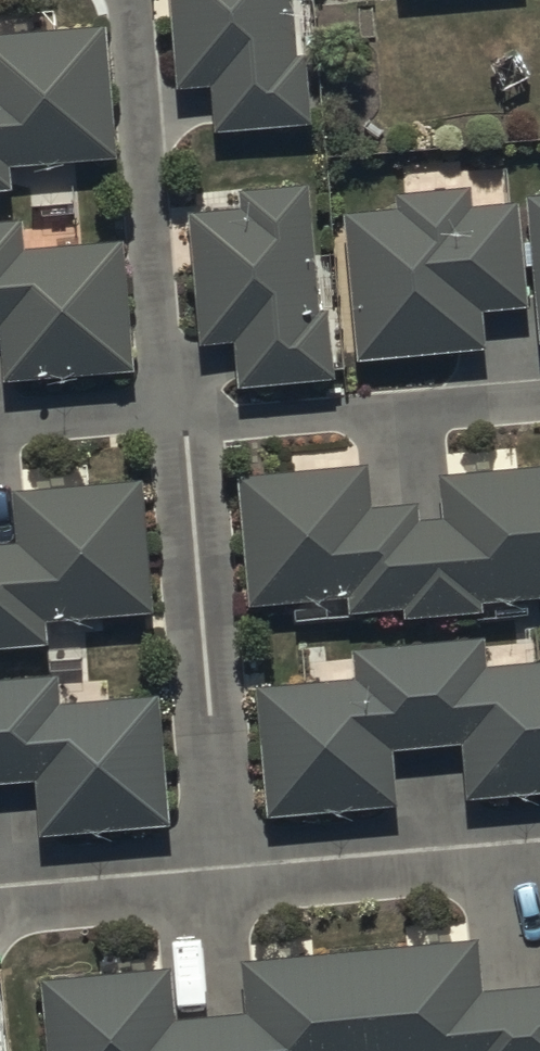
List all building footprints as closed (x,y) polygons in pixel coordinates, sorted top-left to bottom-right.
[(178,88),(211,85),(214,131),(313,124),(308,53),(298,53),(294,0),(172,0),(178,88)] [(12,189),(11,167),(114,161),(106,24),(0,31),(0,190),(12,189)] [(225,384),(240,383),(337,379),(334,309),(320,310),(315,185),(241,188),(242,210),(191,213),(193,274),(175,275),(177,337),(202,336),(202,344),(218,343),(218,358),(224,357),(225,384)] [(400,208),(346,210),(354,360),(486,353),(484,310),(526,308),(521,200),(472,203),(472,187),(400,191),(400,208)] [(529,194),(539,338),(539,193),(529,194)] [(3,382),(136,374),(127,240),(26,246),(24,217),(0,219),(0,334),(3,382)] [(241,472),(253,600),(343,592),(345,616),(403,611),(404,618),(487,610),(487,602),(539,597),(539,469),(446,477),(450,517),(425,519),(423,501),(376,506),(372,460),(241,472)] [(49,648),(48,620),(155,614),(148,480),(15,487),(18,541),(0,542),(0,650),(49,648)] [(488,662),(487,640),(356,649),(358,680),(262,690),(270,819),(399,810),(395,749),(462,745),(466,797),(539,792),(539,659),(488,662)] [(38,781),(41,833),(173,825),(166,697),(59,703),(58,680),(0,683),(0,783),(38,781)] [(44,977),(50,1050),(539,1050),(539,982),(485,986),(481,936),(246,954),(250,1012),(177,1017),(173,967),(44,977)]
